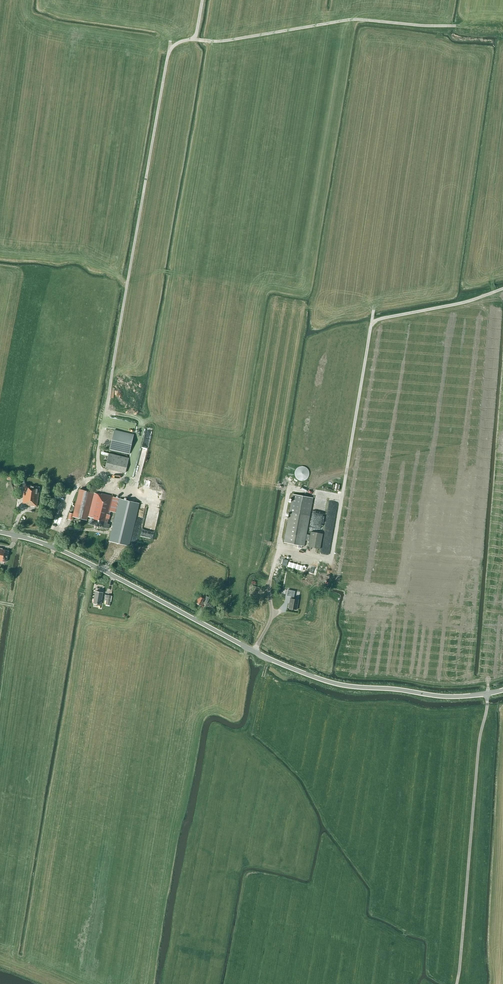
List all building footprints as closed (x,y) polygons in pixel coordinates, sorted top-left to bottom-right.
[(112,418),(111,427),(135,431),(137,422),(112,418)] [(150,442),(153,429),(147,428),(144,440),(150,442)] [(130,454),(134,435),(114,430),(110,450),(130,454)] [(105,468),(125,473),(129,458),(109,453),(105,468)] [(303,466),(302,466),(301,466),(299,466),(298,467),(297,467),(296,468),(295,469),(295,471),(294,472),(294,473),(294,475),(295,476),(295,477),(296,478),(297,479),(298,480),(299,481),(301,481),(302,481),(303,481),(305,481),(306,480),(307,479),(308,478),(309,477),(309,476),(310,475),(310,473),(310,472),(309,471),(309,469),(308,468),(307,467),(306,467),(305,466),(303,466)] [(40,487),(25,485),(22,504),(26,504),(26,505),(37,507),(40,487)] [(109,541),(129,546),(139,503),(114,497),(102,494),(101,495),(95,493),(93,494),(94,493),(79,490),(73,514),(69,513),(68,519),(72,520),(73,517),(87,520),(88,517),(90,517),(89,524),(95,526),(95,527),(99,528),(100,527),(109,529),(110,524),(107,524),(110,511),(116,513),(109,541)] [(292,495),(284,542),(304,546),(313,498),(292,495)] [(323,534),(311,532),(308,547),(320,549),(323,534)] [(0,562),(1,561),(6,562),(9,551),(2,550),(3,549),(0,548),(0,562)] [(295,591),(288,590),(287,596),(291,596),(291,598),(290,598),(288,608),(296,610),(298,600),(293,599),(295,591)] [(93,603),(101,605),(103,593),(95,592),(93,603)] [(206,605),(210,598),(204,595),(202,598),(199,596),(196,603),(201,606),(202,603),(206,605)]
